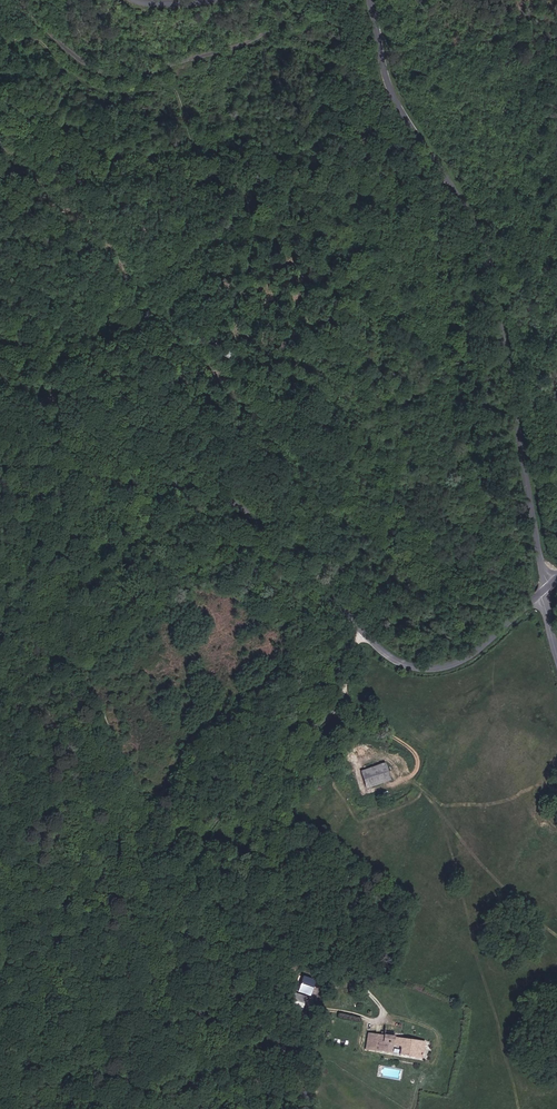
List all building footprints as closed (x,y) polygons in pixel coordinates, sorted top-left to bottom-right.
[(387,762),(361,769),(366,787),(392,781),(387,762)] [(313,979),(301,976),(297,991),(309,994),(313,979)] [(307,995),(295,993),(291,1006),(304,1010),(307,995)] [(373,1033),(370,1050),(393,1053),(394,1045),(404,1046),(403,1055),(423,1057),(425,1039),(395,1034),(396,1028),(386,1027),(385,1035),(373,1033)]
